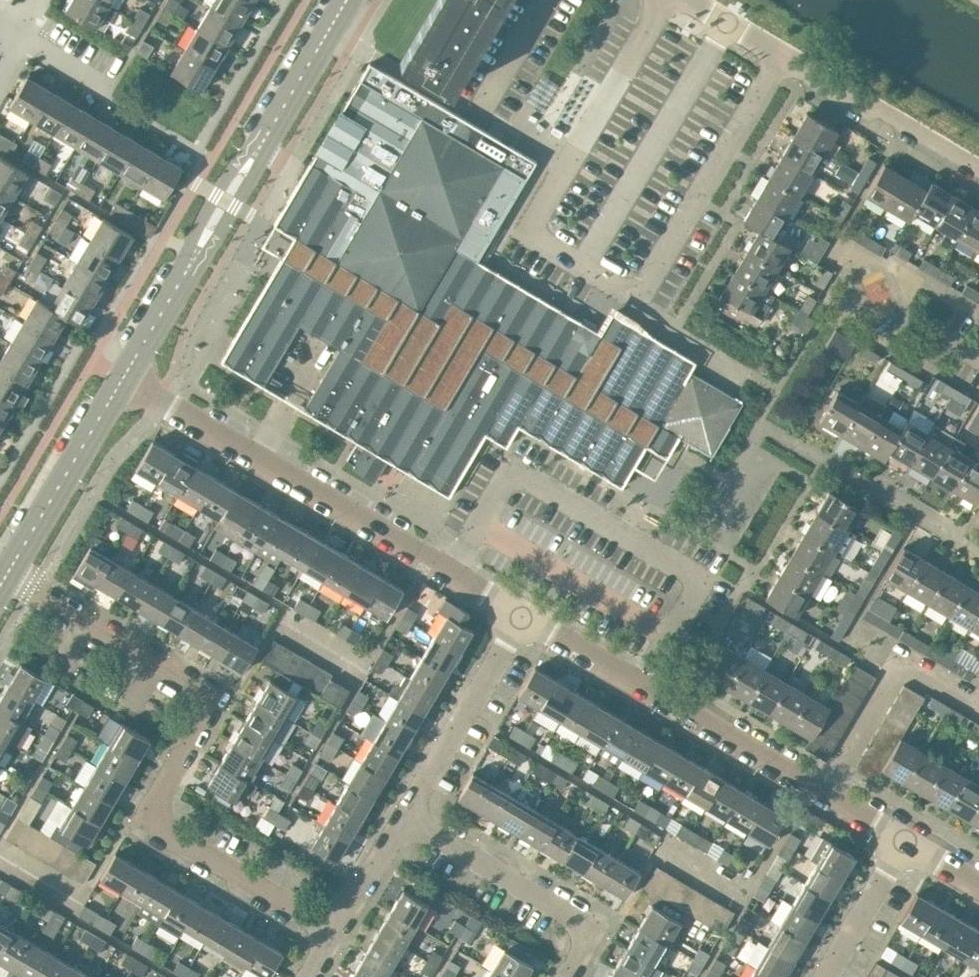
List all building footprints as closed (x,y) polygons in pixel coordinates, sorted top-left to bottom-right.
[(95,27),(103,15),(110,19),(115,10),(108,5),(109,5),(101,0),(71,0),(66,9),(95,27)] [(173,13),(180,1),(178,0),(167,0),(163,7),(173,13)] [(240,23),(253,1),(252,0),(213,0),(210,5),(240,23)] [(451,92),(505,0),(436,0),(399,62),(451,92)] [(197,27),(227,45),(240,23),(210,5),(197,27)] [(132,19),(143,25),(150,13),(139,7),(132,19)] [(156,18),(166,24),(173,13),(163,7),(156,18)] [(126,30),(136,36),(143,25),(132,19),(126,30)] [(184,49),(214,67),(227,45),(197,27),(184,49)] [(136,51),(147,57),(154,46),(143,40),(136,51)] [(171,72),(201,89),(214,67),(184,49),(171,72)] [(294,235),(294,236),(289,244),(283,256),(234,339),(221,360),(284,397),(264,385),(276,364),(300,323),(341,346),(304,409),(358,441),(346,461),(354,466),(353,466),(375,479),(387,459),(449,495),(486,432),(507,445),(519,425),(538,436),(571,456),(600,473),(622,486),(647,444),(659,451),(667,456),(679,436),(679,435),(690,441),(690,442),(690,443),(691,442),(711,454),(742,402),(690,371),(695,361),(675,349),(654,337),(632,324),(612,312),(606,322),(600,332),(597,331),(538,296),(497,272),(476,259),(536,160),(369,62),(310,162),(298,182),(292,193),(273,224),(274,224),(283,221),(284,228),(284,229),(294,235)] [(9,105),(31,119),(49,89),(27,75),(9,105)] [(31,119),(53,132),(71,102),(49,89),(31,119)] [(53,132),(76,145),(93,115),(71,102),(53,132)] [(794,133),(824,152),(837,130),(807,112),(794,133)] [(76,145),(97,158),(115,128),(93,115),(76,145)] [(97,158),(120,171),(137,141),(115,128),(97,158)] [(11,153),(17,143),(0,133),(0,147),(11,153)] [(781,155),(812,173),(824,152),(794,133),(781,155)] [(120,171),(142,184),(159,154),(137,141),(120,171)] [(21,160),(33,166),(39,156),(28,149),(21,160)] [(142,184),(164,197),(182,168),(159,154),(142,184)] [(768,176),(799,194),(812,173),(781,155),(768,176)] [(14,195),(27,172),(0,156),(0,187),(14,195)] [(33,166),(45,173),(51,163),(39,156),(33,166)] [(859,172),(867,177),(876,161),(868,157),(859,172)] [(865,194),(887,207),(906,176),(884,163),(865,194)] [(850,188),(858,192),(867,177),(859,172),(850,188)] [(65,186),(77,193),(83,182),(72,175),(65,186)] [(756,197),(787,216),(799,194),(768,176),(756,197)] [(909,220),(914,212),(913,212),(927,189),(926,189),(906,176),(887,207),(909,220)] [(914,212),(935,225),(953,194),(931,181),(926,189),(927,189),(913,212),(914,212)] [(77,193),(88,199),(95,189),(83,182),(77,193)] [(1,217),(14,195),(0,187),(0,217),(1,217)] [(44,198),(55,204),(62,193),(51,187),(44,198)] [(957,238),(956,238),(975,207),(953,194),(935,225),(946,231),(939,242),(950,249),(957,238)] [(743,219),(759,229),(759,228),(774,237),(787,216),(756,197),(743,219)] [(834,215),(842,219),(851,204),(843,199),(834,215)] [(110,212),(121,219),(127,208),(116,202),(110,212)] [(957,238),(977,250),(978,248),(978,209),(975,207),(956,238),(957,238)] [(55,219),(65,226),(72,214),(62,208),(55,219)] [(121,219),(150,236),(157,226),(127,208),(121,219)] [(825,230),(832,235),(842,219),(834,215),(825,230)] [(89,240),(119,257),(132,235),(103,217),(89,240)] [(48,231),(58,237),(65,226),(55,219),(48,231)] [(25,231),(35,237),(42,226),(32,220),(25,231)] [(746,250),(777,268),(790,246),(774,237),(759,228),(759,229),(746,250)] [(850,236),(865,245),(870,237),(854,228),(850,236)] [(18,243),(28,249),(35,237),(25,231),(18,243)] [(865,245),(880,254),(885,246),(870,237),(865,245)] [(76,262),(106,280),(119,257),(89,240),(76,262)] [(808,257),(816,262),(825,246),(818,242),(808,257)] [(891,250),(907,259),(911,251),(896,242),(891,250)] [(734,271),(764,289),(777,268),(746,250),(734,271)] [(29,263),(39,270),(46,258),(36,252),(29,263)] [(918,266),(934,275),(938,267),(923,258),(918,266)] [(63,284),(93,301),(106,280),(76,262),(63,284)] [(22,275),(32,281),(39,270),(29,263),(22,275)] [(9,281),(16,270),(5,264),(0,273),(0,276),(9,281)] [(815,283),(823,287),(832,272),(824,267),(815,283)] [(934,275),(949,284),(954,276),(938,267),(934,275)] [(718,301),(757,324),(774,295),(764,289),(734,271),(721,293),(722,294),(718,301)] [(2,293),(9,281),(0,276),(0,292),(2,293)] [(66,316),(79,324),(93,301),(63,284),(50,305),(50,306),(66,316)] [(977,301),(978,297),(978,291),(966,284),(961,291),(977,301)] [(799,310),(807,314),(816,299),(808,294),(799,310)] [(23,320),(53,338),(66,316),(50,306),(50,305),(37,297),(23,320)] [(790,325),(798,330),(807,314),(799,310),(790,325)] [(10,342),(40,360),(53,338),(23,320),(10,342)] [(825,345),(846,358),(856,341),(835,328),(825,345)] [(27,382),(40,360),(10,342),(0,360),(0,366),(27,382)] [(859,353),(874,362),(879,354),(863,345),(859,353)] [(886,369),(902,378),(907,370),(891,361),(886,369)] [(14,404),(27,382),(0,366),(0,395),(14,404)] [(902,378),(917,387),(922,379),(907,370),(902,378)] [(934,387),(949,396),(954,388),(939,379),(934,387)] [(949,396),(965,405),(970,397),(954,388),(949,396)] [(819,420),(841,433),(859,402),(837,389),(819,420)] [(1,426),(14,404),(0,395),(0,425),(1,426)] [(841,433),(862,446),(880,415),(859,402),(841,433)] [(884,459),(889,451),(888,451),(901,427),(880,415),(862,446),(884,459)] [(889,451),(910,463),(928,432),(906,419),(901,427),(888,451),(889,451)] [(910,463),(931,476),(955,436),(933,423),(928,432),(910,463)] [(931,476),(952,488),(971,458),(960,451),(966,442),(955,436),(931,476)] [(157,481),(174,453),(152,440),(135,469),(157,481)] [(174,453),(157,481),(178,494),(194,465),(195,465),(198,460),(184,452),(181,457),(174,453)] [(974,501),(978,493),(978,463),(971,458),(952,488),(974,501)] [(215,477),(195,465),(194,465),(178,494),(198,506),(215,477)] [(219,518),(236,490),(215,477),(198,506),(219,518)] [(829,489),(816,511),(847,529),(860,507),(829,489)] [(215,526),(236,538),(257,502),(236,490),(219,518),(215,526)] [(127,509),(137,515),(143,504),(133,498),(127,509)] [(236,538),(256,551),(278,514),(257,502),(236,538)] [(137,515),(147,521),(153,511),(143,504),(137,515)] [(803,532),(834,551),(842,555),(855,534),(847,529),(816,511),(803,532)] [(277,563),(282,555),(299,527),(278,514),(256,551),(277,563)] [(116,526),(127,532),(133,522),(123,516),(116,526)] [(127,532),(137,538),(143,528),(133,522),(127,532)] [(168,533),(179,539),(185,529),(174,523),(168,533)] [(282,555),(303,568),(319,539),(299,527),(282,555)] [(179,539),(189,546),(195,535),(185,529),(179,539)] [(791,554),(822,572),(834,551),(803,532),(791,554)] [(881,550),(889,555),(898,539),(890,534),(881,550)] [(303,568),(323,580),(340,551),(319,539),(303,568)] [(158,551),(168,557),(175,546),(164,540),(158,551)] [(87,578),(96,584),(111,558),(90,546),(72,576),(84,583),(87,578)] [(168,557),(179,563),(185,552),(175,546),(168,557)] [(885,577),(907,590),(925,559),(903,546),(885,577)] [(210,558),(220,564),(226,554),(216,548),(210,558)] [(872,565),(880,570),(889,555),(881,550),(872,565)] [(323,580),(344,592),(361,564),(340,551),(323,580)] [(220,564),(231,570),(237,560),(226,554),(220,564)] [(778,575),(809,593),(822,572),(791,554),(778,575)] [(96,584),(117,596),(132,570),(111,558),(96,584)] [(907,590),(928,603),(947,572),(925,559),(907,590)] [(344,592),(365,605),(382,576),(361,564),(344,592)] [(200,575),(210,581),(216,571),(206,565),(200,575)] [(117,596),(138,608),(153,583),(132,570),(117,596)] [(210,581),(220,587),(226,577),(216,571),(210,581)] [(252,583),(262,589),(268,578),(258,572),(252,583)] [(928,603),(950,615),(968,584),(947,572),(928,603)] [(765,597),(796,615),(809,593),(778,575),(765,597)] [(365,605),(386,617),(403,589),(382,576),(365,605)] [(865,577),(856,593),(864,597),(873,582),(865,577)] [(262,589),(272,595),(278,584),(268,578),(262,589)] [(138,608),(159,621),(174,595),(153,583),(138,608)] [(971,628),(978,615),(978,591),(968,584),(950,615),(971,628)] [(241,600),(252,606),(258,596),(247,590),(241,600)] [(847,608),(855,613),(864,597),(856,593),(847,608)] [(159,621),(180,633),(195,607),(174,595),(159,621)] [(252,606),(262,612),(268,602),(258,596),(252,606)] [(293,607),(304,613),(310,603),(300,597),(293,607)] [(745,605),(760,614),(765,606),(749,597),(745,605)] [(447,615),(434,636),(460,651),(473,630),(462,624),(469,612),(445,598),(438,610),(447,615)] [(304,613),(314,619),(320,609),(310,603),(304,613)] [(402,616),(412,622),(418,612),(408,606),(402,616)] [(180,633),(200,645),(216,620),(195,607),(180,633)] [(863,616),(878,625),(883,618),(867,608),(863,616)] [(772,621),(788,630),(792,622),(777,613),(772,621)] [(396,627),(406,633),(412,622),(402,616),(396,627)] [(200,645),(221,658),(236,632),(216,620),(200,645)] [(831,635),(839,640),(848,624),(840,620),(831,635)] [(335,632),(345,638),(351,628),(341,622),(335,632)] [(788,630),(803,639),(808,632),(792,622),(788,630)] [(890,632),(905,641),(910,634),(895,624),(890,632)] [(345,638),(356,644),(362,634),(351,628),(345,638)] [(221,658),(242,670),(258,645),(236,632),(221,658)] [(905,641),(921,651),(926,643),(910,634),(905,641)] [(434,636),(422,657),(448,672),(460,651),(434,636)] [(262,660),(271,666),(284,645),(274,639),(262,660)] [(815,646),(830,656),(835,648),(819,639),(815,646)] [(704,673),(725,686),(744,656),(722,643),(704,673)] [(271,666),(281,671),(293,651),(284,645),(271,666)] [(377,658),(387,664),(393,654),(383,648),(377,658)] [(830,656),(846,665),(850,657),(835,648),(830,656)] [(933,658),(948,667),(953,659),(937,650),(933,658)] [(281,671),(291,677),(303,656),(293,651),(281,671)] [(291,677),(300,683),(312,662),(303,656),(291,677)] [(725,686),(747,699),(765,668),(744,656),(725,686)] [(422,657),(410,678),(435,693),(448,672),(422,657)] [(372,667),(378,671),(382,670),(386,664),(387,664),(377,658),(372,667)] [(948,667),(964,676),(968,668),(953,659),(948,667)] [(300,683),(310,688),(322,668),(312,662),(300,683)] [(21,663),(8,684),(34,699),(46,678),(21,663)] [(848,674),(869,687),(875,676),(854,664),(848,674)] [(518,695),(539,707),(556,679),(535,666),(518,695)] [(310,688),(320,694),(332,673),(322,668),(310,688)] [(747,699),(768,712),(786,681),(765,668),(747,699)] [(842,685),(863,697),(869,687),(848,674),(842,685)] [(389,693),(397,698),(427,716),(439,695),(435,693),(410,678),(405,675),(399,686),(397,685),(393,686),(389,693)] [(320,694),(339,706),(349,689),(330,677),(320,694)] [(270,679),(257,700),(286,717),(298,695),(270,679)] [(539,707),(560,720),(577,691),(556,679),(539,707)] [(768,712),(790,724),(808,693),(786,681),(768,712)] [(0,698),(0,708),(21,720),(34,699),(8,684),(0,698)] [(897,694),(918,707),(925,696),(904,684),(897,694)] [(836,695),(857,708),(863,697),(842,685),(836,695)] [(352,700),(363,706),(369,695),(358,689),(352,700)] [(560,720),(581,732),(598,704),(577,691),(560,720)] [(66,704),(77,710),(83,699),(72,693),(66,704)] [(818,726),(824,716),(830,706),(829,706),(808,693),(790,724),(811,737),(818,726)] [(891,705),(912,717),(918,707),(897,694),(891,705)] [(830,706),(851,718),(857,708),(836,695),(830,706)] [(928,704),(944,713),(948,705),(933,696),(928,704)] [(385,719),(411,734),(415,737),(427,716),(397,698),(385,719)] [(83,699),(77,710),(87,716),(93,706),(83,699)] [(257,700),(245,721),(273,738),(286,717),(257,700)] [(346,710),(356,716),(363,706),(352,700),(346,710)] [(581,732),(602,744),(618,716),(598,704),(581,732)] [(885,715),(906,728),(912,717),(891,705),(885,715)] [(944,713),(959,722),(964,714),(948,705),(944,713)] [(824,716),(845,728),(851,718),(830,706),(829,706),(830,706),(824,716)] [(9,741),(10,739),(19,745),(30,725),(21,720),(0,708),(0,736),(9,741)] [(900,738),(900,737),(906,728),(885,715),(879,726),(900,738)] [(602,744),(622,757),(639,728),(618,716),(602,744)] [(818,726),(838,739),(845,728),(824,716),(818,726)] [(373,740),(398,755),(411,734),(385,719),(373,740)] [(245,721),(233,741),(261,758),(273,738),(245,721)] [(310,731),(321,737),(327,727),(316,721),(310,731)] [(978,734),(978,724),(975,721),(971,729),(978,734)] [(121,722),(109,744),(137,760),(150,739),(121,722)] [(44,734),(54,740),(60,729),(50,723),(44,734)] [(509,735),(519,741),(526,731),(515,724),(509,735)] [(811,737),(832,749),(838,739),(818,726),(811,737)] [(873,736),(894,748),(900,738),(879,726),(873,736)] [(622,757),(643,769),(660,740),(639,728),(622,757)] [(304,741),(315,747),(321,737),(310,731),(304,741)] [(328,741),(338,747),(344,737),(334,731),(328,741)] [(519,741),(530,747),(536,737),(526,731),(519,741)] [(61,744),(71,750),(78,740),(67,733),(61,744)] [(38,744),(48,750),(54,740),(44,734),(38,744)] [(9,741),(0,736),(0,757),(9,741)] [(867,746),(887,759),(894,748),(873,736),(867,746)] [(805,747),(826,760),(832,749),(811,737),(805,747)] [(882,768),(903,781),(922,750),(900,737),(900,738),(894,748),(887,759),(882,768)] [(361,761),(386,776),(398,755),(373,740),(361,761)] [(643,769),(664,781),(681,753),(660,740),(643,769)] [(233,741),(220,762),(249,779),(261,758),(233,741)] [(321,752),(332,758),(338,747),(328,741),(321,752)] [(499,752),(509,758),(516,748),(505,741),(499,752)] [(55,754),(65,760),(71,750),(61,744),(55,754)] [(109,744),(96,764),(125,781),(137,760),(109,744)] [(881,769),(882,768),(887,759),(867,746),(860,757),(881,769)] [(509,758),(520,764),(526,754),(516,748),(509,758)] [(551,760),(561,766),(567,755),(557,749),(551,760)] [(903,781),(925,794),(943,763),(922,750),(903,781)] [(664,781),(685,794),(702,765),(681,753),(664,781)] [(561,766),(571,772),(577,762),(567,755),(561,766)] [(875,780),(881,769),(860,757),(854,767),(875,780)] [(348,782),(374,797),(386,776),(361,761),(348,782)] [(208,783),(236,800),(243,789),(251,794),(257,784),(249,779),(220,762),(208,783)] [(286,773),(296,779),(302,769),(292,762),(286,773)] [(925,794),(946,806),(964,775),(943,763),(925,794)] [(96,764),(84,785),(113,802),(125,781),(96,764)] [(19,775),(30,781),(36,771),(25,765),(19,775)] [(685,794),(706,806),(723,777),(702,765),(685,794)] [(541,776),(551,782),(557,772),(547,766),(541,776)] [(479,810),(494,784),(497,779),(488,774),(485,779),(473,772),(457,797),(479,810)] [(551,782),(561,789),(567,778),(557,772),(551,782)] [(280,783),(290,789),(296,779),(286,773),(280,783)] [(303,783),(313,789),(319,779),(309,773),(303,783)] [(592,784),(603,790),(609,780),(598,774),(592,784)] [(13,786),(24,792),(30,781),(19,775),(13,786)] [(37,785),(47,792),(53,781),(43,775),(37,785)] [(967,819),(978,799),(978,784),(964,775),(946,806),(967,819)] [(706,806),(726,818),(743,790),(723,777),(706,806)] [(603,790),(613,797),(619,786),(609,780),(603,790)] [(336,802),(361,818),(374,797),(348,782),(336,802)] [(297,793),(307,799),(313,789),(303,783),(297,793)] [(479,810),(500,822),(515,797),(494,784),(479,810)] [(31,796),(41,802),(47,792),(37,785),(31,796)] [(84,785),(72,806),(101,823),(113,802),(84,785)] [(726,818),(747,831),(764,802),(743,790),(726,818)] [(582,801),(593,807),(599,797),(588,791),(582,801)] [(500,822),(520,835),(535,809),(515,797),(500,822)] [(593,807),(603,813),(609,803),(599,797),(593,807)] [(634,809),(644,815),(650,805),(640,799),(634,809)] [(978,826),(978,799),(967,819),(978,826)] [(324,823),(349,838),(361,818),(336,802),(324,823)] [(747,831),(769,843),(786,815),(764,802),(747,831)] [(644,815),(654,821),(660,811),(650,805),(644,815)] [(59,827),(85,842),(88,844),(101,823),(72,806),(59,827)] [(5,823),(11,813),(1,807),(0,808),(0,820),(5,823)] [(264,817),(275,823),(281,813),(270,807),(264,817)] [(520,835),(541,847),(556,821),(535,809),(520,835)] [(275,823),(285,829),(291,819),(281,813),(275,823)] [(624,826),(634,832),(640,822),(630,815),(624,826)] [(6,838),(16,843),(28,823),(18,817),(6,838)] [(541,847),(562,859),(577,834),(556,821),(541,847)] [(634,832),(645,838),(651,828),(640,822),(634,832)] [(16,843),(26,849),(38,828),(28,823),(16,843)] [(311,845),(337,860),(349,838),(324,823),(311,845)] [(675,834),(686,840),(692,830),(681,824),(675,834)] [(67,845),(76,851),(79,852),(85,842),(59,827),(56,825),(50,835),(57,839),(67,845)] [(26,849),(35,855),(47,834),(38,828),(26,849)] [(686,840),(696,846),(702,836),(692,830),(686,840)] [(784,842),(794,849),(800,838),(790,832),(784,842)] [(35,855),(45,860),(57,839),(50,835),(47,834),(35,855)] [(562,859),(583,872),(598,846),(577,834),(562,859)] [(817,862),(842,877),(855,856),(823,837),(810,858),(817,862)] [(45,860),(54,866),(67,845),(57,839),(45,860)] [(778,853),(788,859),(794,849),(784,842),(778,853)] [(54,866),(64,871),(76,851),(67,845),(54,866)] [(583,872),(603,884),(619,858),(598,846),(583,872)] [(717,859),(727,865),(733,855),(723,848),(717,859)] [(64,871),(74,877),(86,856),(79,852),(76,851),(64,871)] [(121,890),(137,865),(115,852),(100,878),(121,890)] [(727,865),(737,871),(744,861),(733,855),(727,865)] [(74,877),(84,883),(96,862),(86,856),(74,877)] [(603,884),(625,897),(640,871),(619,858),(603,884)] [(805,883),(830,898),(842,877),(817,862),(805,883)] [(142,903),(157,877),(137,865),(121,890),(142,903)] [(644,886),(654,892),(667,871),(657,865),(644,886)] [(654,892),(664,898),(676,877),(667,871),(654,892)] [(759,884),(770,890),(776,880),(765,874),(759,884)] [(163,915),(178,890),(157,877),(142,903),(163,915)] [(664,898),(674,903),(686,883),(676,877),(664,898)] [(6,895),(12,885),(2,879),(0,882),(0,891),(6,895)] [(674,903),(683,909),(695,888),(686,883),(674,903)] [(792,904),(818,919),(830,898),(805,883),(792,904)] [(753,894),(764,901),(770,890),(759,884),(753,894)] [(6,895),(17,901),(23,891),(12,885),(6,895)] [(683,909),(693,915),(705,894),(695,888),(683,909)] [(391,910),(416,925),(429,904),(403,889),(391,910)] [(184,927),(199,902),(178,890),(163,915),(158,923),(179,936),(184,927)] [(900,920),(922,933),(938,905),(916,892),(900,920)] [(693,915),(702,920),(714,900),(705,894),(693,915)] [(702,920),(712,926),(724,905),(714,900),(702,920)] [(204,940),(220,914),(199,902),(184,927),(204,940)] [(38,914),(48,920),(54,909),(44,903),(38,914)] [(89,921),(100,927),(106,917),(84,904),(78,915),(89,921)] [(780,924),(805,940),(818,919),(792,904),(780,924)] [(639,926),(668,943),(674,947),(687,925),(652,905),(639,926)] [(712,926),(722,932),(734,911),(724,905),(712,926)] [(922,933),(943,945),(959,917),(938,905),(922,933)] [(48,920),(58,926),(64,915),(54,909),(48,920)] [(378,931),(404,946),(416,925),(391,910),(378,931)] [(225,952),(240,927),(220,914),(204,940),(225,952)] [(735,926),(745,932),(751,921),(741,915),(735,926)] [(100,927),(110,933),(116,923),(106,917),(100,927)] [(963,957),(978,931),(978,929),(959,917),(943,945),(963,957)] [(449,930),(459,936),(465,925),(455,919),(449,930)] [(13,930),(0,922),(0,952),(13,930)] [(768,945),(793,960),(805,940),(780,924),(768,945)] [(459,936),(470,942),(476,931),(465,925),(459,936)] [(627,947),(655,964),(668,943),(639,926),(627,947)] [(729,936),(739,942),(745,932),(735,926),(729,936)] [(243,970),(246,965),(261,939),(240,927),(225,952),(222,958),(243,970)] [(79,938),(90,944),(96,934),(85,928),(79,938)] [(17,971),(34,943),(13,930),(0,952),(0,961),(17,971)] [(366,952),(392,967),(404,946),(378,931),(366,952)] [(978,966),(978,931),(963,957),(978,966)] [(90,944),(100,950),(106,940),(96,934),(90,944)] [(131,946),(141,952),(147,941),(137,935),(131,946)] [(267,976),(282,952),(261,939),(246,965),(267,976)] [(141,952),(152,958),(158,948),(147,941),(141,952)] [(27,976),(42,976),(55,955),(34,943),(17,971),(27,976)] [(774,976),(783,976),(793,960),(768,945),(755,966),(774,976)] [(631,976),(648,976),(655,964),(627,947),(615,968),(631,976)] [(693,957),(703,963),(709,953),(699,947),(693,957)] [(504,976),(525,976),(533,965),(504,948),(491,969),(504,976)] [(427,959),(437,965),(443,955),(433,949),(427,959)] [(891,961),(901,967),(907,957),(897,950),(891,961)] [(361,976),(385,976),(392,967),(366,952),(354,973),(361,976)] [(121,963),(131,969),(137,959),(127,953),(121,963)] [(76,967),(55,955),(42,976),(70,976),(76,967)] [(687,967),(697,974),(703,963),(693,957),(687,967)] [(710,967),(720,973),(726,963),(716,957),(710,967)] [(901,967),(912,973),(918,963),(907,957),(901,967)] [(131,969),(142,975),(148,965),(137,959),(131,969)] [(421,970),(431,976),(437,965),(427,959),(421,970)] [(444,970),(454,976),(460,965),(450,959),(444,970)] [(173,970),(183,976),(189,966),(179,960),(173,970)] [(184,976),(197,976),(200,972),(189,966),(183,976),(184,976)] [(755,966),(749,976),(774,976),(755,966)] [(76,967),(70,976),(92,976),(76,967)] [(720,973),(710,967),(704,976),(718,976),(720,973)] [(615,968),(609,976),(631,976),(615,968)] [(897,974),(887,968),(881,976),(895,976),(897,974)]
